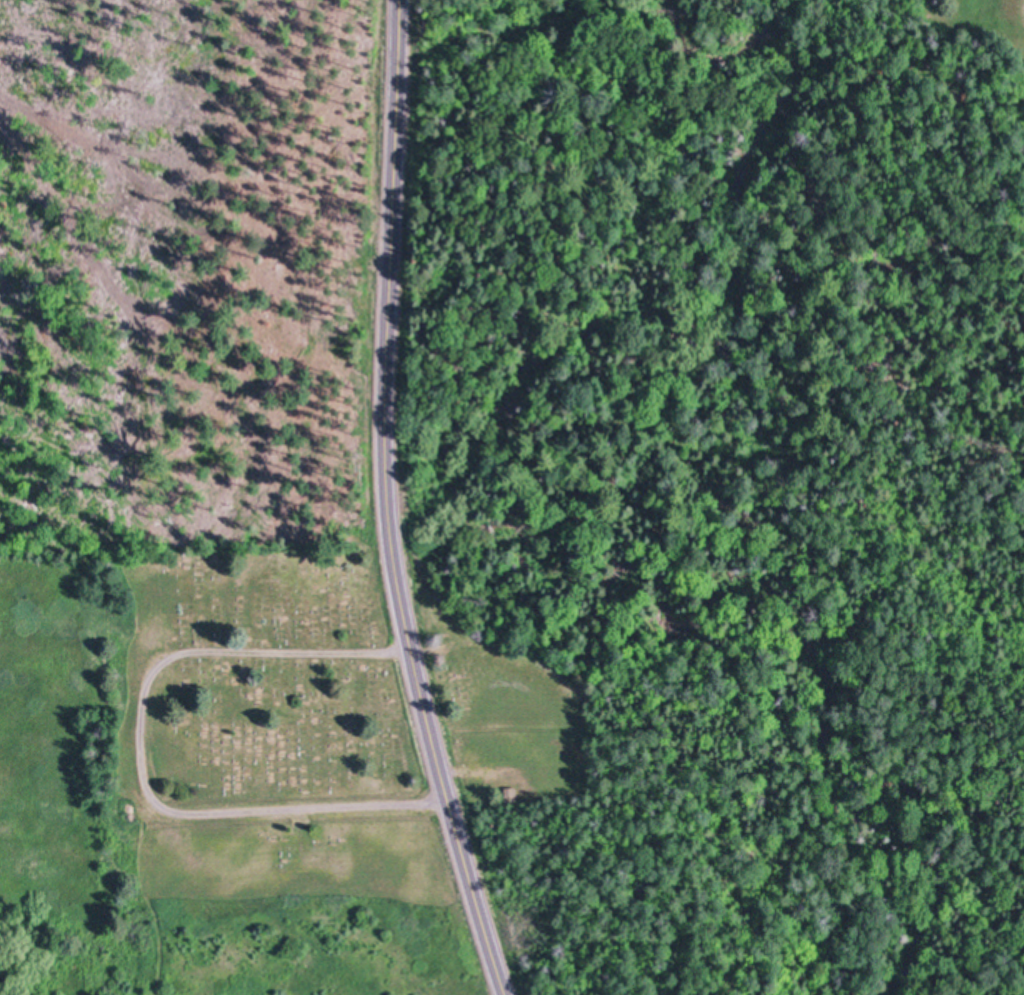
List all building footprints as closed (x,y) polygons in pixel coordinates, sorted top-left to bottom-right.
[(504,786),(516,786),(517,801),(505,801),(504,786)]
